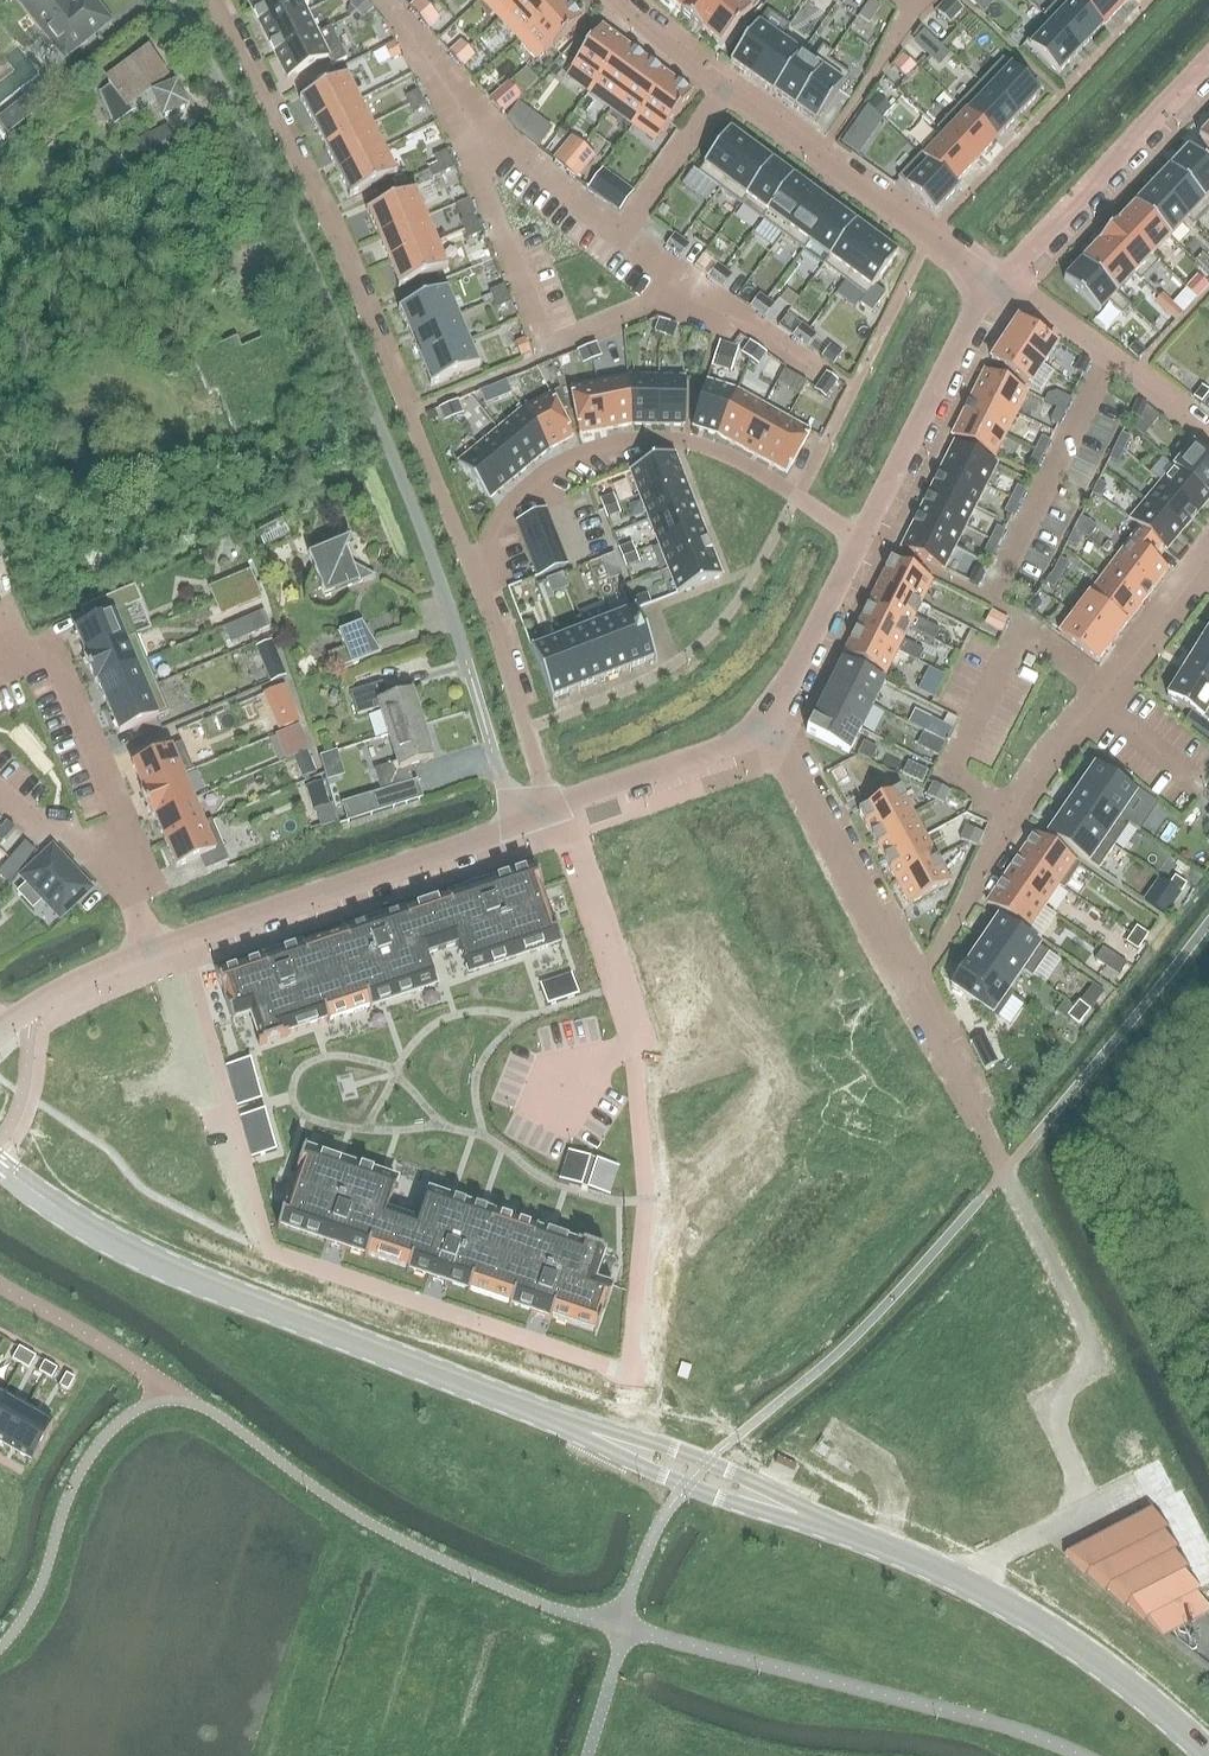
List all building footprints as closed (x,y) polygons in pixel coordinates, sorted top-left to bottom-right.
[(64,61),(114,21),(96,0),(15,0),(64,61)] [(252,11),(274,0),(247,0),(252,11)] [(264,33),(306,11),(301,0),(274,0),(252,11),(264,33)] [(365,0),(355,0),(350,4),(356,11),(367,2),(365,0)] [(410,7),(419,17),(430,8),(423,0),(417,0),(410,7)] [(520,0),(497,0),(508,12),(520,0)] [(527,32),(561,0),(520,0),(508,12),(527,32)] [(566,0),(561,0),(527,32),(519,39),(538,59),(546,52),(547,53),(583,18),(566,0)] [(680,11),(680,12),(681,12),(691,0),(667,0),(680,11)] [(681,12),(700,29),(725,0),(691,0),(681,12)] [(700,29),(701,29),(721,46),(759,1),(757,0),(725,0),(700,29)] [(880,8),(870,0),(859,16),(869,23),(880,8)] [(938,11),(946,20),(960,6),(953,0),(949,0),(938,11)] [(1080,50),(1102,27),(1073,0),(1058,0),(1043,16),(1047,20),(1047,19),(1080,50)] [(1102,27),(1123,4),(1119,0),(1073,0),(1102,27)] [(356,11),(362,18),(373,9),(367,2),(356,11)] [(439,18),(430,8),(419,17),(429,28),(439,18)] [(264,33),(275,55),(318,33),(306,11),(264,33)] [(1080,50),(1047,19),(1047,20),(1025,42),(1058,73),(1080,50)] [(730,63),(752,78),(780,39),(758,23),(730,63)] [(571,67),(572,68),(594,84),(625,43),(602,26),(571,67)] [(914,41),(938,64),(948,53),(924,31),(914,41)] [(275,55),(287,78),(329,56),(318,33),(275,55)] [(780,39),(752,78),(773,93),(774,93),(801,54),(780,39)] [(461,41),(449,52),(455,59),(468,48),(461,41)] [(400,55),(394,43),(385,47),(392,60),(400,55)] [(647,60),(625,43),(594,84),(616,100),(647,60)] [(794,108),(829,60),(828,59),(832,53),(822,46),(811,61),(801,54),(774,93),(794,107),(794,108)] [(474,55),(468,48),(455,59),(462,66),(474,55)] [(186,108),(177,86),(171,88),(166,77),(148,53),(108,83),(109,84),(98,92),(111,122),(128,109),(126,107),(142,95),(146,100),(155,96),(164,117),(186,108)] [(904,57),(894,67),(903,75),(912,65),(904,57)] [(980,82),(1017,117),(1039,93),(1002,58),(980,82)] [(669,76),(647,60),(616,100),(638,116),(669,76)] [(850,75),(829,60),(794,108),(795,109),(795,108),(816,123),(850,75)] [(335,70),(322,77),(326,85),(340,79),(335,70)] [(313,123),(359,101),(347,77),(348,76),(347,75),(340,79),(326,85),(299,99),(300,100),(301,100),(313,123)] [(662,134),(691,94),(669,77),(669,76),(638,116),(661,133),(662,134)] [(507,82),(489,98),(502,112),(520,96),(507,82)] [(958,105),(995,140),(1017,117),(980,82),(958,105)] [(0,117),(0,125),(8,135),(55,98),(43,83),(0,117)] [(422,99),(418,90),(405,97),(409,105),(422,99)] [(877,95),(868,106),(881,118),(891,107),(877,95)] [(409,105),(414,113),(426,107),(422,99),(409,105)] [(371,125),(359,101),(313,123),(326,148),(371,125)] [(940,132),(941,132),(974,163),(995,140),(958,105),(936,128),(940,132)] [(507,120),(522,130),(531,117),(516,106),(506,119),(507,120)] [(868,106),(841,144),(856,154),(881,118),(868,106)] [(180,152),(166,125),(135,140),(149,168),(180,152)] [(371,125),(326,148),(338,172),(383,149),(371,125)] [(1198,137),(1208,148),(1208,126),(1198,137)] [(729,130),(698,172),(719,188),(751,146),(730,131),(729,130)] [(920,154),(952,185),(953,184),(974,163),(941,132),(940,132),(920,154)] [(572,136),(553,159),(564,168),(584,145),(572,136)] [(584,145),(564,168),(576,178),(595,155),(584,145)] [(751,146),(719,188),(741,204),(747,197),(746,196),(772,161),(771,161),(751,146)] [(1170,167),(1208,204),(1208,167),(1188,148),(1170,167)] [(338,172),(350,195),(348,196),(349,197),(397,173),(396,172),(395,172),(383,149),(338,172)] [(437,165),(451,159),(447,151),(434,156),(437,165)] [(953,184),(952,185),(920,154),(897,178),(934,213),(957,188),(953,184)] [(451,159),(437,165),(441,174),(454,168),(451,159)] [(772,161),(746,196),(747,197),(766,211),(767,211),(793,176),(792,176),(772,162),(772,161)] [(1208,209),(1208,204),(1170,167),(1152,185),(1187,218),(1186,219),(1193,226),(1208,209)] [(766,211),(760,218),(782,234),(813,192),(793,177),(793,176),(767,211),(766,211)] [(596,178),(587,189),(608,204),(616,192),(596,178)] [(1134,204),(1135,205),(1169,237),(1186,219),(1187,218),(1152,185),(1134,204)] [(378,236),(425,217),(415,192),(416,192),(416,190),(366,211),(367,212),(368,212),(378,236)] [(813,192),(782,234),(804,250),(809,243),(809,242),(834,207),(813,192)] [(1152,255),(1169,237),(1135,205),(1118,223),(1117,222),(1116,223),(1151,256),(1152,255)] [(834,207),(809,242),(809,243),(829,257),(830,258),(855,223),(855,222),(834,207)] [(477,224),(474,216),(460,221),(464,230),(477,224)] [(389,261),(436,242),(425,217),(378,236),(389,261)] [(829,257),(823,264),(845,281),(876,238),(856,223),(855,223),(830,258),(829,257)] [(1159,261),(1152,255),(1151,256),(1116,223),(1099,242),(1134,275),(1133,275),(1140,282),(1159,261)] [(477,224),(464,230),(468,239),(481,233),(477,224)] [(666,246),(673,251),(682,240),(674,234),(666,246)] [(876,238),(845,281),(865,296),(859,304),(871,312),(885,294),(874,286),(879,280),(880,280),(892,264),(891,264),(898,254),(897,253),(896,253),(876,238)] [(682,240),(673,251),(681,257),(689,245),(682,240)] [(436,242),(389,261),(399,286),(398,286),(398,288),(448,267),(447,266),(446,266),(436,242)] [(1134,275),(1099,242),(1098,242),(1099,243),(1082,261),(1116,293),(1117,293),(1133,275),(1134,275)] [(1082,261),(1063,280),(1098,313),(1108,302),(1122,315),(1130,306),(1117,293),(1116,293),(1082,261)] [(715,281),(724,270),(717,264),(708,276),(715,281)] [(724,270),(715,281),(723,287),(731,275),(724,270)] [(1196,297),(1208,286),(1197,276),(1186,288),(1196,297)] [(506,294),(502,286),(489,291),(493,300),(506,294)] [(410,334),(457,315),(447,290),(448,289),(448,288),(398,309),(399,310),(400,310),(410,334)] [(493,300),(496,309),(510,303),(506,294),(493,300)] [(750,306),(758,311),(766,300),(759,294),(750,306)] [(1165,311),(1172,304),(1162,294),(1155,301),(1165,311)] [(766,300),(758,311),(765,317),(774,305),(766,300)] [(1172,304),(1165,311),(1175,320),(1182,313),(1172,304)] [(420,359),(468,340),(457,315),(410,334),(420,359)] [(663,335),(668,322),(659,319),(654,332),(663,335)] [(1043,365),(1056,345),(1017,319),(1004,339),(1043,365)] [(677,326),(668,322),(663,335),(672,339),(677,326)] [(800,341),(808,330),(801,324),(793,336),(800,341)] [(808,330),(800,341),(807,347),(816,335),(808,330)] [(236,435),(309,403),(278,332),(241,347),(237,337),(192,356),(209,395),(217,391),(236,435)] [(530,352),(524,339),(515,343),(521,356),(530,352)] [(991,360),(1030,385),(1043,365),(1004,339),(991,360)] [(468,340),(420,359),(431,384),(429,384),(430,385),(480,365),(479,364),(478,364),(468,340)] [(715,356),(733,362),(738,348),(719,342),(715,356)] [(742,354),(749,359),(758,347),(750,342),(742,354)] [(595,343),(586,347),(592,360),(601,357),(595,343)] [(1134,343),(1128,350),(1138,359),(1145,352),(1134,343)] [(830,345),(822,356),(833,365),(841,354),(830,345)] [(583,364),(592,360),(586,347),(577,350),(583,364)] [(766,353),(758,347),(749,359),(757,365),(766,353)] [(1081,357),(1074,370),(1082,375),(1090,362),(1081,357)] [(784,370),(777,382),(799,395),(806,382),(784,370)] [(1015,414),(1026,393),(984,371),(973,393),(1015,414)] [(825,397),(837,381),(826,373),(814,389),(825,397)] [(631,424),(627,377),(596,383),(605,429),(631,424)] [(657,425),(658,377),(627,377),(631,424),(657,425)] [(658,377),(657,425),(684,425),(685,378),(658,377)] [(505,381),(479,392),(484,406),(511,395),(505,381)] [(736,390),(706,381),(692,426),(717,434),(736,390)] [(579,434),(605,429),(596,383),(570,388),(579,434)] [(1194,398),(1201,403),(1208,393),(1208,392),(1202,386),(1194,398)] [(550,394),(559,411),(566,407),(560,389),(550,394)] [(736,390),(717,434),(740,447),(763,406),(736,390)] [(1065,412),(1071,399),(1056,392),(1046,395),(1043,401),(1056,408),(1065,412)] [(1005,435),(1015,414),(973,393),(963,413),(1005,435)] [(522,409),(549,449),(572,436),(559,411),(550,394),(522,409)] [(457,401),(448,404),(454,417),(462,414),(457,401)] [(1137,401),(1131,414),(1140,418),(1146,405),(1137,401)] [(445,421),(454,417),(448,404),(439,408),(445,421)] [(776,413),(763,406),(740,447),(763,460),(786,418),(776,413)] [(1056,408),(1049,421),(1058,425),(1065,412),(1056,408)] [(549,449),(522,409),(498,429),(528,466),(549,449)] [(963,413),(952,435),(994,456),(1005,435),(963,413)] [(786,418),(763,460),(787,473),(810,432),(786,418)] [(478,446),(508,482),(528,466),(498,429),(478,446)] [(1115,446),(1124,450),(1130,437),(1121,433),(1115,446)] [(1044,454),(1050,441),(1041,437),(1035,450),(1044,454)] [(985,486),(996,464),(954,443),(943,465),(985,486)] [(1192,445),(1175,466),(1208,495),(1208,459),(1192,445)] [(488,500),(508,482),(478,446),(457,463),(488,500)] [(1124,450),(1115,446),(1108,459),(1117,463),(1124,450)] [(1035,450),(1028,462),(1037,467),(1044,454),(1035,450)] [(674,453),(629,470),(639,495),(683,478),(674,453)] [(943,465),(933,485),(975,506),(985,486),(943,465)] [(1208,498),(1208,495),(1175,466),(1160,484),(1196,514),(1208,498)] [(683,478),(639,495),(649,520),(693,502),(683,478)] [(1098,481),(1091,494),(1100,498),(1106,485),(1098,481)] [(1182,531),(1196,514),(1160,484),(1145,501),(1182,531)] [(933,485),(922,506),(964,527),(975,506),(933,485)] [(1019,503),(1025,490),(1017,486),(1010,499),(1019,503)] [(603,509),(616,504),(613,495),(599,501),(603,509)] [(1010,499),(1004,512),(1012,516),(1019,503),(1010,499)] [(1130,519),(1166,550),(1182,531),(1145,501),(1130,519)] [(693,502),(649,520),(658,544),(702,527),(693,502)] [(616,504),(603,509),(606,518),(620,513),(616,504)] [(922,506),(912,526),(954,547),(964,527),(922,506)] [(521,535),(547,525),(541,511),(516,521),(521,535)] [(1073,530),(1082,534),(1089,521),(1080,517),(1073,530)] [(527,549),(552,539),(547,525),(521,535),(527,549)] [(912,526),(901,548),(943,569),(954,547),(912,526)] [(702,527),(658,544),(668,568),(712,551),(702,527)] [(998,544),(1005,531),(996,527),(990,539),(998,544)] [(1082,534),(1073,530),(1067,543),(1076,547),(1082,534)] [(532,563),(558,553),(552,539),(527,549),(532,563)] [(990,539),(983,552),(992,557),(998,544),(990,539)] [(324,596),(375,576),(353,562),(344,541),(308,555),(324,596)] [(1152,589),(1167,569),(1129,541),(1115,561),(1152,589)] [(622,558),(635,553),(632,544),(618,549),(622,558)] [(712,551),(668,568),(677,593),(722,576),(712,551)] [(558,553),(532,563),(538,577),(563,567),(558,553)] [(635,553),(622,558),(625,567),(639,562),(635,553)] [(1061,576),(1068,562),(1059,558),(1053,571),(1061,576)] [(920,605),(932,581),(890,559),(878,583),(920,605)] [(1139,607),(1152,589),(1115,561),(1101,579),(1139,607)] [(975,568),(969,581),(977,586),(984,573),(975,568)] [(250,570),(226,580),(232,594),(256,584),(250,570)] [(1053,571),(1045,583),(1052,589),(1061,576),(1053,571)] [(1125,625),(1139,607),(1101,579),(1087,597),(1125,625)] [(878,583),(866,607),(909,628),(934,641),(939,631),(914,618),(920,605),(878,583)] [(262,598),(256,584),(232,594),(238,608),(262,598)] [(87,623),(75,629),(86,655),(125,638),(126,640),(136,635),(151,629),(134,589),(82,611),(87,623)] [(646,596),(633,601),(634,604),(636,609),(649,604),(646,596)] [(1111,643),(1125,625),(1087,597),(1074,615),(1111,643)] [(1025,610),(1033,615),(1041,604),(1033,598),(1025,610)] [(608,616),(630,671),(631,671),(629,668),(654,659),(655,663),(657,663),(636,609),(634,604),(633,605),(634,609),(610,619),(609,616),(608,616)] [(909,628),(866,607),(854,630),(897,651),(918,662),(923,652),(902,641),(909,628)] [(264,611),(244,619),(251,635),(271,626),(264,611)] [(999,615),(993,628),(1001,632),(1008,619),(999,615)] [(1059,635),(1097,663),(1111,643),(1074,615),(1059,635)] [(630,671),(608,616),(607,616),(609,619),(584,629),(583,626),(582,626),(604,682),(605,681),(604,678),(628,669),(629,672),(630,671)] [(339,631),(351,663),(380,652),(362,622),(339,631)] [(557,636),(578,692),(579,691),(578,688),(602,679),(603,682),(604,682),(582,626),(583,629),(559,639),(557,636)] [(897,651),(854,630),(842,654),(885,676),(897,651)] [(1208,630),(1194,652),(1208,661),(1208,631),(1208,630)] [(86,655),(83,656),(95,683),(97,682),(97,681),(147,660),(137,638),(136,635),(126,640),(125,638),(86,655)] [(578,692),(557,636),(556,636),(557,639),(533,649),(531,644),(530,645),(553,703),(554,703),(552,698),(576,689),(578,692)] [(1194,652),(1181,674),(1208,691),(1208,661),(1194,652)] [(147,660),(97,681),(97,682),(108,706),(158,685),(147,660)] [(872,706),(884,682),(842,660),(830,684),(872,706)] [(281,662),(265,668),(271,683),(287,676),(281,662)] [(928,667),(917,690),(933,698),(944,675),(928,667)] [(1167,696),(1191,711),(1199,716),(1192,727),(1208,738),(1208,691),(1181,674),(1167,696)] [(380,708),(388,735),(423,724),(412,690),(387,698),(382,682),(350,692),(357,715),(380,708)] [(285,684),(266,693),(274,711),(293,703),(285,684)] [(861,729),(872,706),(830,684),(818,708),(861,729)] [(158,685),(108,706),(119,733),(158,716),(169,712),(158,685)] [(861,729),(818,708),(806,732),(848,753),(861,729)] [(930,719),(925,730),(928,732),(944,740),(950,729),(943,725),(938,723),(933,721),(930,719)] [(423,724),(388,735),(397,762),(374,769),(382,792),(413,782),(408,766),(433,758),(423,724)] [(930,735),(923,748),(937,755),(944,742),(930,735)] [(143,790),(183,773),(183,775),(194,770),(182,742),(132,764),(143,790)] [(312,760),(297,767),(302,779),(317,773),(312,760)] [(904,767),(900,773),(921,783),(927,770),(913,763),(910,770),(904,767)] [(1094,766),(1078,789),(1129,824),(1140,831),(1141,830),(1137,827),(1154,801),(1135,788),(1132,792),(1094,766)] [(154,817),(154,816),(193,799),(183,775),(183,773),(143,790),(141,791),(152,818),(154,817)] [(315,809),(329,804),(322,782),(308,786),(315,809)] [(941,787),(933,783),(927,796),(935,800),(941,787)] [(949,791),(941,787),(935,800),(943,804),(949,791)] [(900,789),(858,811),(871,835),(912,812),(900,789)] [(1078,789),(1063,811),(1114,846),(1129,824),(1078,789)] [(373,793),(342,803),(347,822),(379,812),(373,793)] [(165,841),(204,825),(204,823),(193,799),(154,816),(154,817),(165,841)] [(1063,811),(1047,834),(1098,869),(1114,846),(1063,811)] [(925,835),(912,812),(871,835),(883,858),(925,835)] [(165,841),(176,868),(208,854),(214,867),(229,861),(211,820),(204,823),(204,825),(165,841)] [(14,828),(7,822),(0,830),(0,841),(2,842),(14,828)] [(960,839),(968,843),(975,830),(966,826),(960,839)] [(975,830),(968,843),(977,847),(983,834),(975,830)] [(1059,885),(1059,886),(1063,889),(1080,865),(1033,834),(1017,857),(1059,885)] [(937,858),(925,835),(883,858),(896,881),(937,858)] [(0,871),(0,877),(8,885),(35,850),(25,842),(0,871)] [(52,847),(21,876),(60,918),(91,889),(52,847)] [(1017,857),(1002,879),(1044,908),(1059,886),(1059,885),(1017,857)] [(896,881),(909,904),(950,882),(937,858),(896,881)] [(218,972),(216,973),(233,1023),(234,1022),(233,1020),(251,1014),(261,1043),(258,1044),(259,1046),(288,1036),(287,1035),(327,1021),(328,1024),(330,1024),(329,1021),(369,1007),(370,1010),(372,1009),(371,1006),(435,985),(425,955),(458,944),(468,974),(559,943),(560,946),(562,946),(553,921),(551,922),(552,923),(551,923),(540,890),(541,890),(541,891),(543,890),(541,886),(535,866),(533,866),(534,869),(488,885),(487,882),(467,888),(468,891),(449,898),(448,895),(446,895),(447,898),(407,912),(406,909),(404,910),(405,913),(385,919),(384,916),(364,923),(365,926),(346,932),(345,929),(343,930),(344,933),(304,947),(303,944),(301,944),(302,947),(283,954),(282,951),(262,958),(263,960),(219,975),(218,972)] [(1174,876),(1169,884),(1181,892),(1186,884),(1174,876)] [(1002,879),(986,902),(1028,931),(1044,908),(1002,879)] [(1158,880),(1144,900),(1165,915),(1179,895),(1158,880)] [(997,918),(981,942),(1023,970),(1022,971),(1032,977),(1048,953),(997,918)] [(1136,927),(1131,935),(1142,943),(1147,935),(1136,927)] [(1131,935),(1125,943),(1136,951),(1142,943),(1131,935)] [(981,942),(966,964),(1008,992),(1008,991),(1022,971),(1023,970),(981,942)] [(1102,949),(1094,961),(1106,969),(1118,977),(1126,965),(1102,949)] [(671,952),(644,960),(664,1028),(691,1020),(671,952)] [(966,964),(950,987),(997,1019),(1013,995),(1008,991),(1008,992),(966,964)] [(571,974),(540,984),(547,1006),(579,995),(571,974)] [(1079,1002),(1073,1010),(1084,1018),(1090,1010),(1079,1002)] [(1062,1003),(1055,1012),(1065,1020),(1067,1017),(1072,1011),(1062,1003)] [(1072,1011),(1067,1017),(1078,1026),(1084,1018),(1073,1010),(1072,1011)] [(997,1062),(984,1036),(971,1042),(984,1068),(997,1062)] [(250,1059),(226,1066),(238,1106),(262,1099),(250,1059)] [(265,1109),(240,1116),(252,1157),(276,1150),(265,1109)] [(286,1203),(278,1228),(279,1228),(280,1225),(326,1241),(325,1244),(345,1251),(346,1248),(365,1254),(364,1257),(366,1258),(367,1255),(407,1268),(406,1271),(408,1272),(409,1269),(428,1276),(427,1279),(448,1286),(449,1283),(468,1289),(467,1292),(469,1293),(470,1290),(510,1303),(509,1306),(511,1307),(512,1304),(531,1311),(530,1313),(550,1320),(551,1317),(595,1332),(594,1335),(596,1336),(613,1286),(611,1285),(610,1288),(593,1282),(603,1253),(606,1254),(606,1252),(577,1242),(577,1244),(537,1230),(538,1227),(536,1227),(535,1230),(495,1216),(496,1213),(494,1212),(493,1215),(429,1193),(418,1223),(386,1212),(396,1182),(306,1151),(307,1148),(305,1148),(296,1172),(298,1173),(299,1172),(300,1172),(288,1205),(287,1205),(288,1204),(286,1203)] [(561,1175),(559,1179),(609,1195),(610,1190),(618,1166),(568,1151),(561,1175)] [(19,1347),(12,1359),(20,1364),(27,1352),(19,1347)] [(27,1352),(20,1364),(28,1369),(35,1356),(27,1352)] [(44,1361),(37,1374),(44,1377),(50,1381),(57,1369),(51,1365),(44,1361)] [(66,1374),(59,1386),(67,1391),(74,1378),(66,1374)] [(0,1400),(0,1442),(5,1445),(27,1406),(4,1393),(0,1400)] [(27,1406),(5,1445),(30,1459),(52,1420),(27,1406)] [(1065,1555),(1167,1633),(1208,1666),(1208,1618),(1206,1613),(1153,1510),(1153,1509),(1121,1526),(1065,1555)]
